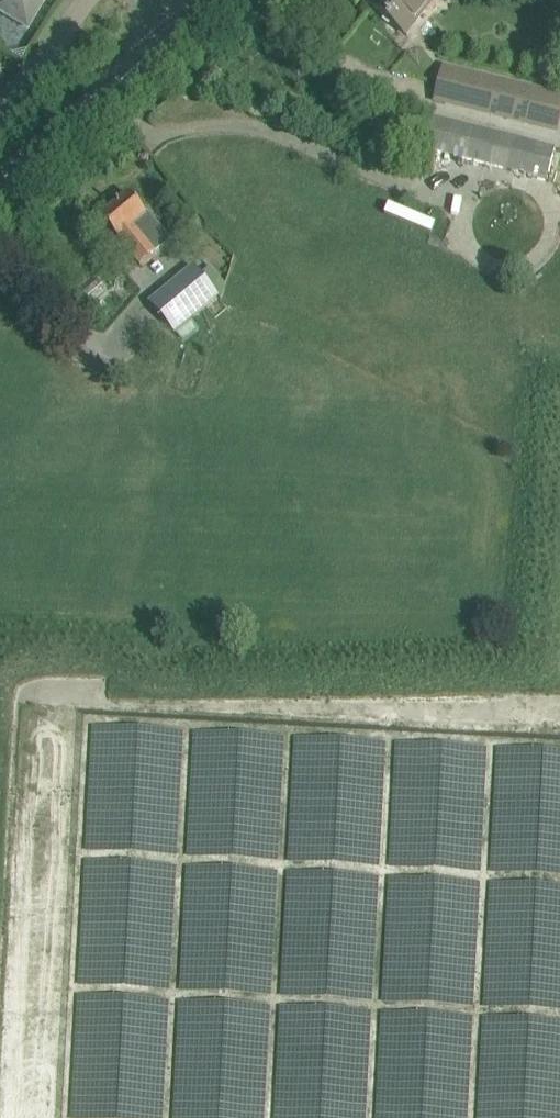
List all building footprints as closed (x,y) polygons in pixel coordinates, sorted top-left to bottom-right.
[(0,3),(0,12),(27,28),(44,0),(2,0),(0,3)] [(387,20),(401,32),(402,31),(402,30),(411,19),(416,22),(428,7),(425,5),(429,0),(375,0),(369,7),(387,20)] [(527,112),(559,120),(559,96),(443,67),(435,101),(524,124),(527,112)] [(402,140),(398,160),(419,165),(418,170),(428,173),(434,151),(547,180),(555,149),(521,140),(430,117),(423,145),(402,140)] [(129,195),(100,219),(114,235),(118,240),(118,239),(140,265),(155,252),(171,239),(149,212),(145,215),(143,212),(129,195)] [(175,334),(176,333),(183,342),(199,329),(191,320),(219,297),(221,299),(225,284),(210,265),(200,274),(193,265),(148,302),(175,334)]
